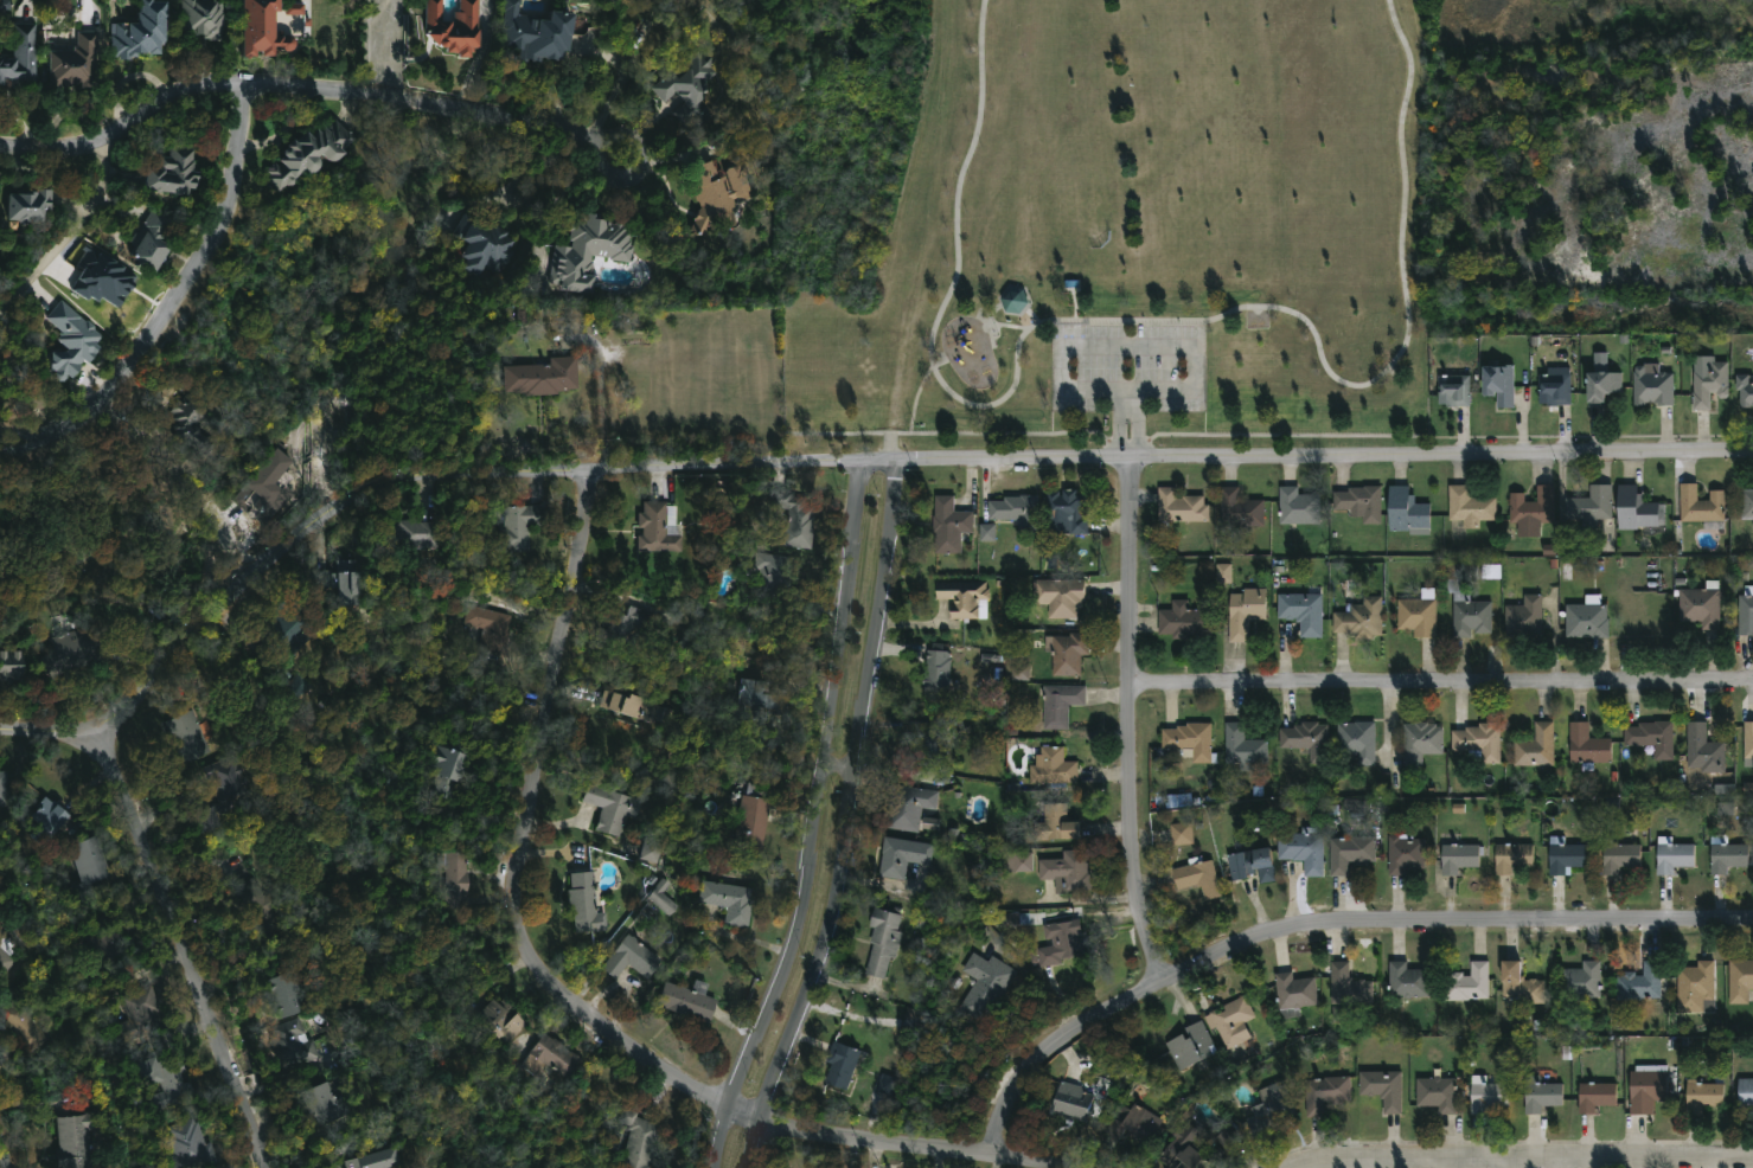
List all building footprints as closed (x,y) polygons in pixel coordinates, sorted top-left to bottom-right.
[(152,14),(150,0),(172,0),(171,52),(147,50),(147,53),(140,53),(140,58),(129,58),(129,52),(120,52),(120,33),(124,33),(124,20),(136,20),(136,25),(149,25),(149,19),(155,19),(155,14),(152,14)] [(206,0),(224,0),(224,4),(231,4),(230,39),(212,39),(212,37),(204,37),(204,30),(190,30),(190,0),(206,0)] [(248,53),(249,0),(288,0),(288,9),(282,9),(282,34),(296,33),(299,36),(302,39),(299,49),(290,50),(283,47),(282,54),(270,54),(270,50),(264,50),(264,53),(248,53)] [(430,26),(430,0),(446,0),(446,20),(456,20),(458,11),(462,11),(462,0),(481,0),(481,27),(485,27),(486,45),(478,45),(478,54),(466,54),(466,51),(455,50),(455,45),(450,45),(448,41),(446,43),(430,26)] [(505,31),(508,0),(524,0),(523,13),(539,15),(539,18),(545,19),(545,17),(557,18),(558,8),(569,11),(569,12),(582,12),(576,50),(571,50),(570,58),(548,56),(548,60),(525,58),(526,46),(507,44),(510,31),(505,31)] [(285,15),(304,15),(304,3),(286,2),(285,15)] [(2,79),(0,79),(0,53),(12,53),(12,56),(24,56),(24,51),(21,51),(21,21),(45,21),(44,78),(14,77),(14,82),(2,82),(2,79)] [(103,63),(103,84),(90,84),(90,81),(89,82),(89,83),(59,83),(59,70),(57,70),(57,49),(83,49),(83,44),(85,44),(85,30),(104,30),(104,63),(103,63)] [(696,51),(698,56),(704,52),(711,60),(708,64),(714,72),(696,83),(699,88),(692,92),(687,85),(667,101),(657,88),(684,68),(680,63),(696,51)] [(710,110),(692,128),(678,114),(696,96),(710,110)] [(339,118),(357,136),(348,146),(353,150),(341,162),(331,152),(327,155),(331,161),(327,168),(319,171),(313,167),(301,179),(303,180),(298,187),(293,182),(287,188),(274,175),(294,153),(292,150),(302,137),(305,139),(315,128),(318,131),(324,127),(327,130),(339,118)] [(203,147),(201,159),(204,159),(203,169),(209,169),(206,188),(201,187),(200,193),(166,191),(166,188),(155,187),(158,165),(167,166),(169,155),(179,156),(180,145),(203,147)] [(737,161),(746,190),(743,190),(746,197),(734,201),(732,195),(725,197),(734,223),(719,227),(717,219),(704,223),(700,233),(685,227),(695,208),(680,165),(696,160),(702,178),(716,173),(715,168),(737,161)] [(63,188),(63,205),(59,205),(59,208),(56,208),(55,219),(41,218),(41,220),(19,218),(20,191),(43,192),(43,190),(46,190),(46,186),(63,188)] [(174,231),(178,233),(173,240),(181,245),(166,271),(143,257),(149,246),(142,242),(143,239),(141,238),(146,231),(147,231),(161,207),(181,219),(174,231)] [(606,216),(616,217),(616,220),(628,222),(627,225),(631,225),(631,230),(636,230),(635,239),(636,239),(635,246),(636,246),(635,262),(614,259),(614,257),(596,255),(594,278),(578,276),(577,281),(572,280),(571,284),(554,282),(558,256),(563,256),(563,250),(570,250),(570,244),(578,245),(580,238),(575,238),(576,218),(583,219),(583,214),(594,217),(594,211),(606,213),(606,216)] [(469,213),(495,227),(498,225),(500,226),(501,223),(514,230),(512,235),(519,239),(516,248),(519,250),(513,262),(503,256),(498,265),(494,264),(488,275),(472,267),(475,258),(469,255),(476,240),(460,232),(469,213)] [(138,274),(90,246),(79,265),(84,268),(71,288),(96,303),(100,297),(118,308),(138,274)] [(1023,307),(1018,314),(1003,312),(997,299),(1007,285),(1021,289),(1026,302),(1023,307)] [(70,300),(92,320),(95,319),(103,326),(101,328),(110,335),(103,342),(109,347),(95,362),(91,359),(87,364),(89,366),(78,378),(75,376),(68,381),(60,376),(63,373),(56,367),(62,359),(60,358),(72,346),(65,339),(69,335),(65,332),(68,329),(53,315),(70,300)] [(581,355),(582,390),(561,390),(561,396),(529,397),(529,392),(510,392),(508,365),(548,362),(548,365),(554,365),(552,357),(581,355)] [(1727,361),(1727,399),(1715,399),(1715,393),(1709,393),(1709,410),(1691,410),(1691,371),(1702,371),(1702,367),(1709,366),(1709,361),(1727,361)] [(1512,364),(1512,407),(1495,409),(1495,397),(1482,397),(1482,394),(1479,394),(1479,366),(1504,366),(1504,365),(1512,364)] [(1554,364),(1554,374),(1568,374),(1569,405),(1546,406),(1546,403),(1537,403),(1536,391),(1538,391),(1538,381),(1536,381),(1536,374),(1543,374),(1543,364),(1554,364)] [(1658,364),(1657,371),(1672,373),(1672,405),(1656,406),(1656,403),(1644,402),(1644,406),(1633,406),(1632,372),(1633,367),(1634,366),(1643,366),(1643,364),(1658,364)] [(1602,372),(1620,373),(1620,392),(1607,392),(1607,394),(1601,393),(1601,402),(1604,402),(1604,407),(1587,407),(1587,403),(1584,403),(1584,383),(1581,383),(1581,378),(1584,378),(1584,372),(1602,372)] [(1445,374),(1469,376),(1469,407),(1444,407),(1444,404),(1435,404),(1435,392),(1438,392),(1435,376),(1445,374)] [(1748,384),(1752,384),(1752,407),(1739,409),(1738,391),(1734,391),(1734,374),(1748,374),(1748,384)] [(190,393),(215,406),(207,419),(210,422),(205,430),(207,432),(206,434),(219,441),(211,455),(197,447),(198,444),(180,434),(183,430),(178,428),(181,422),(175,418),(179,413),(174,410),(183,393),(188,396),(190,393)] [(293,459),(274,445),(233,502),(247,512),(250,507),(272,522),(292,493),(276,482),(293,459)] [(1696,483),(1696,500),(1708,500),(1708,490),(1722,490),(1723,511),(1725,511),(1726,514),(1722,514),(1723,521),(1680,521),(1678,483),(1696,483)] [(1471,486),(1471,499),(1495,499),(1495,520),(1479,520),(1478,528),(1463,528),(1463,521),(1447,521),(1447,484),(1471,486)] [(1595,519),(1595,528),(1580,528),(1580,519),(1563,519),(1563,498),(1588,498),(1588,484),(1611,484),(1610,520),(1595,519)] [(1636,484),(1636,494),(1642,494),(1642,502),(1657,502),(1657,505),(1665,505),(1665,525),(1637,527),(1637,530),(1617,530),(1616,484),(1636,484)] [(1380,499),(1380,525),(1361,525),(1361,516),(1349,516),(1349,511),(1331,511),(1331,492),(1346,492),(1346,487),(1380,486),(1380,499)] [(1407,486),(1407,495),(1414,495),(1414,503),(1428,503),(1428,535),(1408,535),(1408,532),(1388,532),(1388,486),(1407,486)] [(1553,502),(1553,524),(1508,524),(1509,493),(1523,493),(1523,502),(1535,502),(1535,486),(1553,486),(1553,502)] [(1237,498),(1237,501),(1262,499),(1262,526),(1218,526),(1218,487),(1237,487),(1237,498)] [(1297,487),(1295,495),(1318,495),(1318,525),(1278,525),(1278,487),(1297,487)] [(1175,496),(1175,499),(1181,499),(1181,496),(1201,496),(1201,506),(1207,506),(1207,522),(1173,521),(1173,524),(1167,522),(1167,530),(1158,530),(1157,488),(1175,488),(1175,496)] [(813,507),(808,541),(782,538),(785,509),(767,507),(769,489),(793,490),(792,495),(805,496),(804,506),(813,507)] [(1075,494),(1083,495),(1083,506),(1081,506),(1081,518),(1087,518),(1086,534),(1068,534),(1068,516),(1057,516),(1057,524),(1044,524),(1044,492),(1058,492),(1058,496),(1060,496),(1060,489),(1075,489),(1075,494)] [(1740,489),(1752,489),(1752,520),(1739,520),(1740,489)] [(1036,495),(1036,535),(1019,535),(1019,532),(1009,532),(1009,520),(986,520),(986,501),(1002,501),(1002,498),(1036,495)] [(952,496),(952,512),(972,512),(972,533),(960,533),(960,553),(945,553),(945,557),(940,557),(940,554),(933,554),(930,516),(933,516),(933,496),(952,496)] [(665,500),(665,505),(676,505),(674,534),(679,534),(679,552),(640,551),(640,534),(645,534),(645,512),(651,512),(651,500),(665,500)] [(549,505),(549,526),(531,526),(531,551),(501,551),(501,526),(505,526),(505,520),(499,520),(499,507),(506,508),(506,503),(549,505)] [(444,521),(443,547),(415,547),(415,543),(408,543),(408,547),(402,547),(402,558),(388,558),(388,522),(405,524),(405,521),(444,521)] [(996,525),(979,525),(980,542),(996,542),(996,525)] [(749,553),(756,554),(756,552),(792,558),(787,588),(801,590),(799,610),(779,607),(780,598),(772,597),(770,603),(727,598),(729,582),(750,585),(751,576),(759,577),(760,570),(754,569),(754,565),(749,565),(737,554),(742,544),(749,553)] [(364,561),(363,576),(369,577),(367,605),(334,603),(334,591),(318,590),(319,572),(328,572),(328,570),(340,572),(341,560),(364,561)] [(1459,580),(1459,591),(1470,592),(1469,602),(1489,602),(1489,633),(1473,633),(1473,629),(1470,629),(1470,637),(1452,637),(1452,593),(1444,593),(1444,564),(1474,563),(1476,579),(1459,580)] [(1231,564),(1216,564),(1217,584),(1232,584),(1231,564)] [(1080,602),(1080,609),(1077,609),(1077,618),(1047,618),(1047,603),(1037,603),(1037,582),(1082,580),(1083,602),(1080,602)] [(985,582),(985,589),(986,589),(987,592),(989,592),(989,599),(986,599),(985,620),(967,620),(967,623),(961,623),(961,620),(947,620),(947,605),(951,605),(951,599),(934,599),(933,583),(985,582)] [(1752,634),(1752,636),(1736,636),(1738,595),(1742,595),(1742,586),(1752,586),(1752,634)] [(1433,589),(1433,599),(1434,599),(1434,637),(1412,637),(1412,630),(1395,630),(1395,599),(1421,599),(1421,588),(1433,589)] [(1247,643),(1228,643),(1229,595),(1242,595),(1242,589),(1263,590),(1263,620),(1247,620),(1247,643)] [(1719,589),(1720,630),(1701,630),(1700,622),(1678,622),(1677,589),(1719,589)] [(321,630),(287,666),(260,640),(265,634),(261,630),(296,593),(324,621),(318,627),(321,630)] [(1320,595),(1320,638),(1298,638),(1298,623),(1294,623),(1294,620),(1275,620),(1275,595),(1320,595)] [(1540,637),(1503,637),(1503,607),(1522,607),(1522,595),(1540,595),(1540,637)] [(1600,595),(1600,605),(1605,605),(1605,633),(1563,633),(1563,604),(1584,604),(1584,595),(1600,595)] [(1381,597),(1380,638),(1355,638),(1355,633),(1331,633),(1331,612),(1349,612),(1349,604),(1362,604),(1362,596),(1381,597)] [(658,611),(653,627),(640,623),(638,629),(632,628),(627,642),(613,637),(615,630),(604,627),(613,599),(658,611)] [(1185,601),(1185,610),(1209,610),(1209,635),(1184,635),(1184,640),(1170,640),(1170,635),(1156,635),(1157,610),(1170,610),(1170,599),(1185,601)] [(514,629),(507,656),(481,650),(487,628),(467,622),(472,604),(516,615),(512,628),(514,629)] [(102,624),(114,660),(91,667),(91,665),(64,673),(58,654),(64,652),(59,637),(102,624)] [(1087,633),(1087,643),(1090,643),(1090,649),(1088,649),(1087,656),(1080,656),(1080,676),(1049,676),(1050,653),(1043,652),(1043,636),(1068,637),(1068,633),(1087,633)] [(18,649),(18,650),(27,650),(28,676),(15,676),(15,680),(5,680),(5,676),(2,676),(1,666),(6,666),(6,649),(18,649)] [(948,660),(946,687),(934,687),(933,692),(921,691),(925,650),(939,652),(938,659),(948,660)] [(1012,681),(1030,681),(1030,667),(1012,666),(1012,681)] [(319,687),(296,707),(287,697),(295,687),(292,684),(303,672),(319,687)] [(788,686),(787,712),(767,711),(766,721),(743,720),(744,707),(738,706),(741,679),(749,679),(749,682),(788,686)] [(1067,730),(1041,730),(1041,686),(1083,687),(1083,706),(1067,705),(1067,730)] [(609,688),(652,699),(648,710),(655,712),(654,720),(604,707),(609,688)] [(213,752),(186,763),(169,720),(197,710),(213,752)] [(1327,725),(1326,764),(1307,764),(1309,749),(1277,747),(1278,729),(1292,729),(1292,725),(1299,726),(1299,721),(1316,723),(1316,725),(1327,725)] [(1553,766),(1511,766),(1511,740),(1533,740),(1533,721),(1553,721),(1553,766)] [(1671,721),(1671,761),(1652,761),(1652,746),(1623,746),(1623,727),(1636,727),(1636,723),(1671,721)] [(1704,721),(1706,743),(1723,743),(1723,774),(1700,774),(1700,768),(1685,768),(1685,723),(1704,721)] [(1184,723),(1209,724),(1209,764),(1190,764),(1191,750),(1159,750),(1159,730),(1175,730),(1175,723),(1184,723)] [(1242,723),(1242,740),(1266,739),(1266,764),(1223,764),(1223,723),(1242,723)] [(1373,723),(1373,766),(1356,766),(1356,755),(1337,755),(1336,724),(1373,723)] [(1426,723),(1426,724),(1434,724),(1434,727),(1438,727),(1441,730),(1441,755),(1420,755),(1420,766),(1402,766),(1402,724),(1426,723)] [(1587,723),(1588,739),(1610,739),(1610,763),(1592,763),(1593,771),(1580,771),(1580,763),(1568,763),(1568,723),(1587,723)] [(1742,723),(1752,723),(1752,768),(1742,768),(1742,723)] [(1492,724),(1492,727),(1499,727),(1498,765),(1479,764),(1480,751),(1450,751),(1450,731),(1463,731),(1463,727),(1477,727),(1477,724),(1492,724)] [(939,769),(940,738),(915,737),(914,768),(939,769)] [(476,746),(471,768),(474,769),(469,783),(462,781),(458,800),(439,794),(444,772),(442,771),(449,746),(461,749),(463,743),(476,746)] [(1061,746),(1061,762),(1075,762),(1076,784),(1073,784),(1073,791),(1064,791),(1064,784),(1028,784),(1028,766),(1032,766),(1032,755),(1038,755),(1037,747),(1061,746)] [(256,794),(244,798),(251,819),(210,835),(203,814),(219,808),(218,806),(226,802),(224,797),(220,798),(217,787),(225,783),(218,763),(241,753),(256,794)] [(8,797),(0,797),(0,771),(9,771),(8,797)] [(645,801),(639,816),(632,814),(623,836),(599,827),(606,808),(586,801),(593,783),(645,801)] [(754,785),(753,798),(767,801),(761,851),(730,847),(737,795),(742,796),(743,784),(754,785)] [(891,785),(936,791),(934,810),(921,808),(920,817),(938,820),(935,832),(917,829),(917,833),(885,828),(888,816),(884,815),(888,790),(890,791),(891,785)] [(1735,785),(1715,785),(1715,795),(1726,796),(1725,803),(1718,803),(1718,816),(1734,816),(1735,785)] [(49,797),(55,802),(57,800),(75,814),(59,834),(34,815),(49,797)] [(1063,804),(1064,823),(1075,822),(1075,840),(1032,841),(1032,822),(1043,822),(1043,806),(1063,804)] [(1191,843),(1170,846),(1167,824),(1189,822),(1191,843)] [(1374,838),(1374,862),(1365,862),(1365,865),(1354,865),(1354,862),(1346,861),(1345,877),(1327,877),(1327,839),(1342,839),(1342,833),(1348,834),(1348,836),(1374,838)] [(1322,834),(1322,879),(1303,879),(1303,860),(1277,860),(1277,834),(1322,834)] [(1412,835),(1412,840),(1422,840),(1422,869),(1403,869),(1403,877),(1386,877),(1387,836),(1412,835)] [(116,871),(88,884),(72,849),(102,836),(116,871)] [(932,846),(928,866),(904,862),(902,879),(877,875),(882,836),(932,846)] [(1585,846),(1584,868),(1563,867),(1563,877),(1547,877),(1548,836),(1563,838),(1562,845),(1585,846)] [(662,840),(645,837),(640,859),(658,863),(662,840)] [(1693,846),(1691,868),(1672,867),(1671,877),(1655,875),(1657,838),(1671,838),(1670,845),(1693,846)] [(1638,846),(1638,868),(1618,867),(1618,875),(1601,875),(1602,839),(1611,839),(1611,843),(1617,843),(1617,846),(1638,846)] [(1725,843),(1725,845),(1746,846),(1746,867),(1726,867),(1726,875),(1709,875),(1709,845),(1725,843)] [(1455,845),(1478,846),(1478,847),(1482,847),(1482,856),(1477,856),(1477,872),(1454,872),(1454,877),(1440,877),(1440,846),(1455,845)] [(1510,875),(1493,875),(1493,845),(1530,845),(1530,868),(1510,868),(1510,875)] [(1266,848),(1269,867),(1272,866),(1274,881),(1258,884),(1255,869),(1253,871),(1253,873),(1246,874),(1247,879),(1229,881),(1224,855),(1240,853),(1240,855),(1248,854),(1248,852),(1266,848)] [(1031,872),(1005,873),(1004,853),(1030,852),(1031,872)] [(1086,852),(1086,873),(1088,873),(1088,891),(1066,891),(1066,894),(1053,894),(1053,880),(1037,880),(1038,852),(1044,852),(1044,860),(1061,860),(1061,852),(1086,852)] [(468,853),(468,858),(471,858),(471,879),(473,879),(473,890),(452,890),(452,855),(453,853),(468,853)] [(1199,856),(1201,862),(1210,860),(1220,897),(1202,900),(1199,887),(1196,888),(1195,885),(1175,890),(1170,869),(1186,865),(1185,860),(1199,856)] [(597,871),(601,912),(607,912),(608,930),(578,932),(574,873),(597,871)] [(735,875),(734,887),(748,890),(743,929),(721,926),(723,907),(695,904),(697,880),(719,883),(721,874),(735,875)] [(679,905),(663,893),(670,883),(662,877),(647,898),(671,916),(679,905)] [(261,878),(271,894),(279,890),(289,906),(282,911),(292,926),(271,939),(261,923),(254,926),(247,913),(252,910),(241,890),(261,878)] [(901,909),(895,931),(898,932),(891,960),(888,958),(882,980),(863,974),(871,944),(868,943),(871,929),(866,928),(872,909),(890,913),(893,906),(901,909)] [(1080,920),(1083,935),(1074,937),(1077,951),(1053,956),(1049,939),(1044,941),(1041,926),(1054,923),(1054,925),(1080,920)] [(128,931),(123,956),(120,956),(119,958),(89,952),(94,932),(110,936),(111,928),(128,931)] [(628,932),(642,939),(640,944),(663,961),(650,978),(631,964),(620,978),(603,968),(628,932)] [(7,973),(0,968),(0,945),(8,936),(18,942),(9,955),(15,960),(7,973)] [(970,952),(985,962),(989,956),(1016,973),(984,1027),(957,1010),(970,988),(965,984),(968,977),(958,971),(970,952)] [(1728,958),(1752,958),(1752,988),(1747,988),(1747,1005),(1728,1005),(1728,958)] [(1518,960),(1518,974),(1522,974),(1522,980),(1534,978),(1534,980),(1541,980),(1542,1002),(1518,1002),(1518,997),(1501,997),(1501,960),(1518,960)] [(1599,996),(1559,996),(1559,968),(1581,968),(1581,960),(1599,960),(1599,996)] [(1661,960),(1659,997),(1640,996),(1640,1000),(1613,999),(1614,975),(1623,975),(1623,970),(1634,970),(1633,974),(1642,975),(1642,960),(1661,960)] [(1713,960),(1713,1000),(1701,1001),(1701,1003),(1689,1003),(1689,996),(1676,996),(1676,967),(1696,967),(1696,960),(1713,960)] [(1346,961),(1346,976),(1351,976),(1351,980),(1356,980),(1356,978),(1371,980),(1371,1003),(1329,1003),(1330,961),(1346,961)] [(1427,970),(1427,999),(1402,999),(1402,995),(1387,994),(1387,962),(1405,962),(1405,970),(1427,970)] [(1486,962),(1486,999),(1467,997),(1467,1002),(1441,1002),(1441,977),(1450,977),(1450,973),(1461,973),(1461,977),(1469,977),(1469,962),(1486,962)] [(314,1009),(281,1019),(270,980),(303,970),(314,1009)] [(1290,971),(1291,978),(1313,977),(1316,1005),(1298,1006),(1299,1016),(1277,1018),(1273,973),(1290,971)] [(169,1034),(135,1046),(126,1020),(135,1016),(127,993),(161,981),(168,1003),(160,1007),(169,1034)] [(663,982),(691,989),(691,991),(714,1000),(705,1022),(654,1005),(663,982)] [(1243,995),(1254,1016),(1242,1022),(1249,1037),(1223,1050),(1214,1027),(1208,1031),(1201,1015),(1215,1008),(1217,1012),(1223,1009),(1221,1006),(1243,995)] [(19,997),(30,1010),(31,1009),(37,1016),(34,1018),(49,1038),(30,1052),(0,1012),(19,997)] [(507,1000),(517,1007),(513,1010),(529,1025),(511,1045),(482,1020),(499,1000),(504,1003),(507,1000)] [(306,1018),(314,1040),(320,1039),(326,1057),(311,1061),(306,1050),(281,1059),(276,1044),(279,1042),(276,1035),(280,1034),(277,1028),(306,1018)] [(1214,1051),(1177,1070),(1163,1041),(1179,1033),(1178,1031),(1199,1020),(1214,1051)] [(546,1033),(554,1038),(555,1037),(567,1045),(565,1047),(583,1058),(580,1064),(583,1065),(572,1080),(548,1063),(538,1074),(524,1065),(546,1033)] [(858,1052),(845,1090),(823,1082),(828,1064),(823,1061),(830,1041),(858,1052)] [(164,1052),(165,1058),(171,1055),(173,1061),(177,1059),(178,1063),(191,1058),(194,1067),(187,1070),(191,1079),(198,1077),(203,1091),(179,1099),(180,1103),(167,1108),(161,1092),(171,1089),(167,1078),(155,1083),(146,1059),(164,1052)] [(1550,1070),(1550,1072),(1555,1072),(1555,1083),(1560,1083),(1560,1105),(1540,1105),(1540,1114),(1523,1112),(1524,1074),(1535,1074),(1535,1070),(1550,1070)] [(1652,1114),(1629,1114),(1629,1071),(1665,1070),(1665,1098),(1652,1099),(1652,1114)] [(1399,1072),(1399,1112),(1381,1114),(1381,1098),(1377,1098),(1377,1093),(1357,1093),(1357,1072),(1399,1072)] [(894,1096),(899,1080),(882,1074),(876,1091),(894,1096)] [(1485,1076),(1485,1084),(1506,1084),(1506,1105),(1486,1105),(1486,1114),(1469,1112),(1470,1074),(1485,1076)] [(1342,1099),(1342,1104),(1330,1104),(1330,1102),(1322,1102),(1322,1116),(1304,1117),(1301,1079),(1346,1076),(1348,1099),(1342,1099)] [(1440,1076),(1455,1077),(1454,1114),(1437,1114),(1437,1105),(1414,1105),(1414,1077),(1440,1076)] [(1736,1078),(1752,1078),(1752,1106),(1736,1106),(1736,1078)] [(333,1079),(340,1098),(350,1095),(356,1112),(321,1127),(306,1090),(333,1079)] [(1281,1079),(1295,1117),(1278,1123),(1277,1119),(1248,1131),(1242,1118),(1269,1108),(1267,1099),(1261,1102),(1256,1089),(1281,1079)] [(1093,1090),(1085,1121),(1049,1110),(1058,1080),(1093,1090)] [(1614,1083),(1614,1105),(1593,1104),(1593,1112),(1576,1112),(1578,1082),(1614,1083)] [(1701,1114),(1684,1114),(1684,1083),(1722,1083),(1721,1105),(1701,1105),(1701,1114)] [(1141,1109),(1138,1114),(1165,1131),(1158,1142),(1151,1137),(1145,1147),(1119,1130),(1114,1140),(1102,1131),(1120,1105),(1127,1110),(1132,1103),(1141,1109)] [(659,1149),(656,1167),(625,1167),(634,1128),(631,1128),(632,1124),(621,1117),(628,1105),(640,1112),(640,1115),(659,1123),(653,1147),(659,1149)] [(96,1129),(99,1167),(72,1167),(71,1164),(63,1164),(60,1143),(64,1143),(62,1116),(84,1114),(83,1111),(96,1110),(97,1119),(103,1119),(103,1128),(96,1129)] [(223,1157),(196,1167),(182,1167),(177,1155),(181,1153),(173,1134),(177,1132),(174,1125),(200,1115),(203,1119),(204,1119),(212,1141),(218,1138),(224,1154),(222,1155),(223,1157)] [(1199,1155),(1190,1167),(1161,1167),(1152,1161),(1170,1137),(1166,1134),(1175,1124),(1179,1129),(1185,1122),(1198,1132),(1188,1145),(1199,1155)] [(408,1162),(389,1167),(349,1167),(347,1160),(402,1144),(408,1162)]
